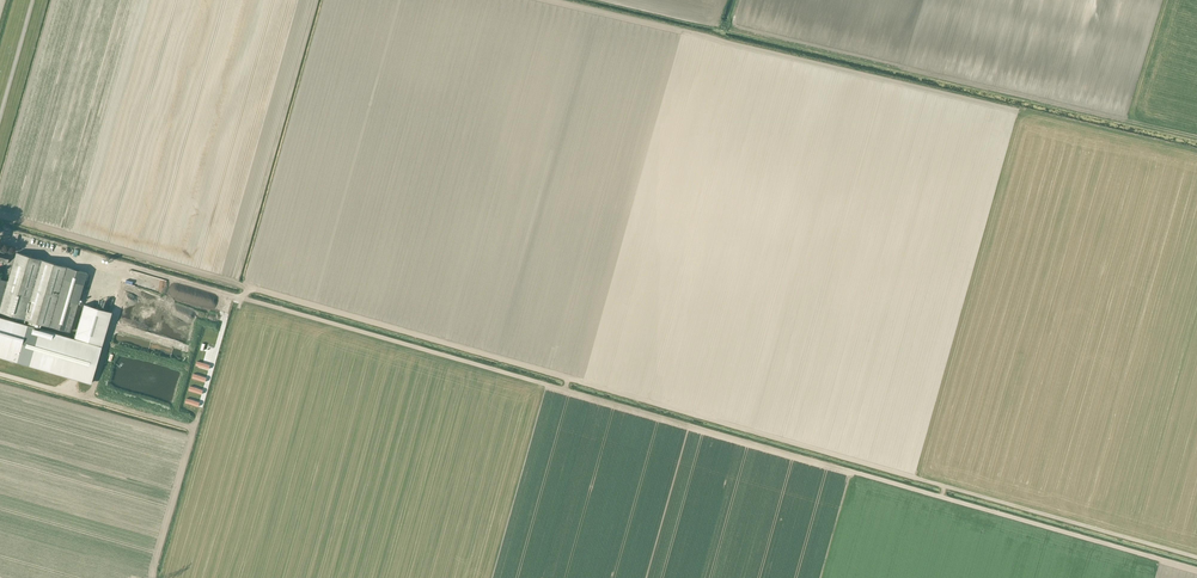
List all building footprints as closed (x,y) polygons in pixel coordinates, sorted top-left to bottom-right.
[(14,258),(15,258),(13,262),(8,261),(8,262),(7,262),(2,280),(0,279),(0,357),(91,383),(112,312),(85,304),(75,338),(40,328),(42,323),(70,331),(80,296),(87,273),(16,252),(16,254),(14,258)] [(5,253),(0,252),(0,264),(2,264),(3,261),(7,262),(8,262),(8,261),(13,262),(15,258),(14,258),(9,257),(10,254),(5,253)] [(196,362),(195,366),(209,370),(210,366),(196,362)] [(193,374),(191,378),(205,382),(206,378),(193,374)] [(188,391),(202,394),(203,390),(189,386),(188,391)] [(186,398),(185,403),(199,407),(200,402),(186,398)]
